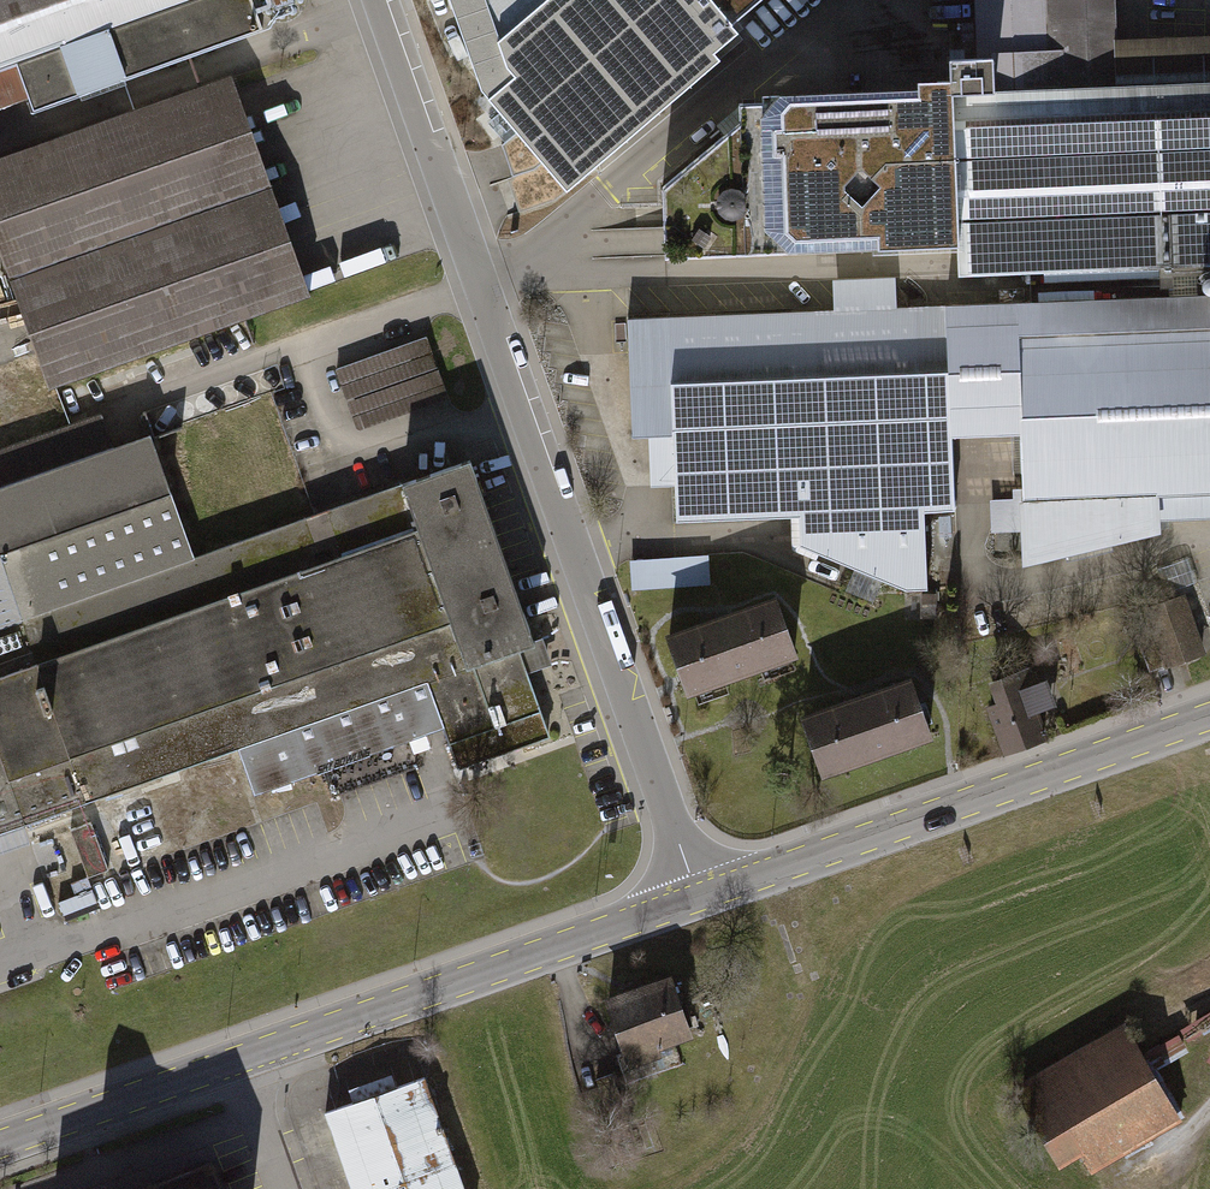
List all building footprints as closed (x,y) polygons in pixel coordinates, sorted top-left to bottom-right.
[(19,100),(26,118),(262,34),(250,0),(0,0),(0,107),(19,100)] [(729,34),(769,0),(442,0),(476,99),(561,203),(716,70),(710,64),(735,44),(729,34)] [(665,256),(957,244),(959,244),(953,94),(994,92),(993,58),(949,60),(950,79),(918,81),(918,95),(739,103),(739,122),(662,187),(665,256)] [(305,299),(225,78),(0,157),(0,266),(47,396),(305,299)] [(994,92),(953,94),(959,244),(957,244),(958,275),(1209,268),(1209,87),(994,92)] [(947,306),(951,443),(1021,441),(1025,561),(1156,530),(1156,495),(1209,493),(1209,295),(947,306)] [(947,306),(627,319),(625,438),(646,438),(650,493),(676,492),(677,521),(795,517),(795,551),(908,592),(957,589),(951,443),(947,306)] [(358,424),(450,401),(434,338),(342,361),(358,424)] [(137,410),(0,458),(0,845),(125,801),(238,762),(256,813),(489,735),(466,673),(402,490),(190,563),(137,410)] [(479,463),(402,490),(489,735),(541,716),(529,683),(554,674),(479,463)] [(631,556),(633,587),(713,583),(712,553),(631,556)] [(1165,670),(1202,658),(1182,596),(1145,608),(1165,670)] [(679,700),(791,659),(768,598),(656,640),(679,700)] [(1031,666),(973,685),(997,753),(1044,737),(1037,718),(1048,715),(1031,666)] [(925,741),(904,679),(790,719),(812,781),(925,741)] [(92,820),(71,828),(89,874),(111,866),(92,820)] [(688,1038),(665,978),(601,1003),(625,1063),(688,1038)] [(1088,1176),(1178,1124),(1123,1029),(1012,1094),(1055,1168),(1076,1155),(1088,1176)] [(421,1081),(319,1116),(345,1188),(458,1188),(421,1081)]
